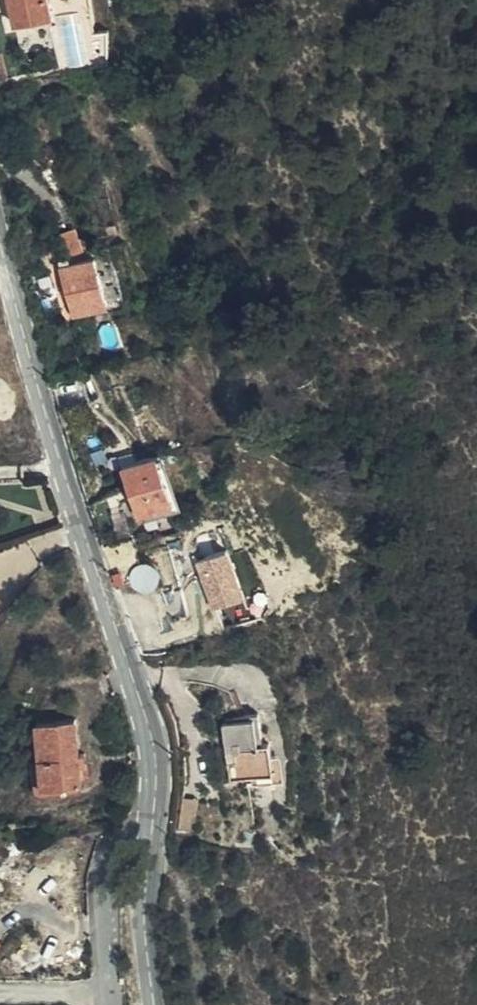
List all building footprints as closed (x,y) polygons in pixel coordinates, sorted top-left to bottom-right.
[(10,29),(48,23),(45,0),(6,0),(10,29)] [(84,70),(109,66),(106,34),(92,36),(89,0),(78,0),(84,70)] [(93,256),(60,265),(73,309),(106,300),(93,256)] [(171,507),(157,461),(126,471),(139,517),(171,507)] [(197,558),(213,607),(247,597),(232,547),(197,558)] [(74,714),(34,717),(38,784),(79,782),(74,714)] [(224,785),(235,783),(246,780),(272,775),(266,745),(254,747),(249,716),(214,722),(224,785)]
